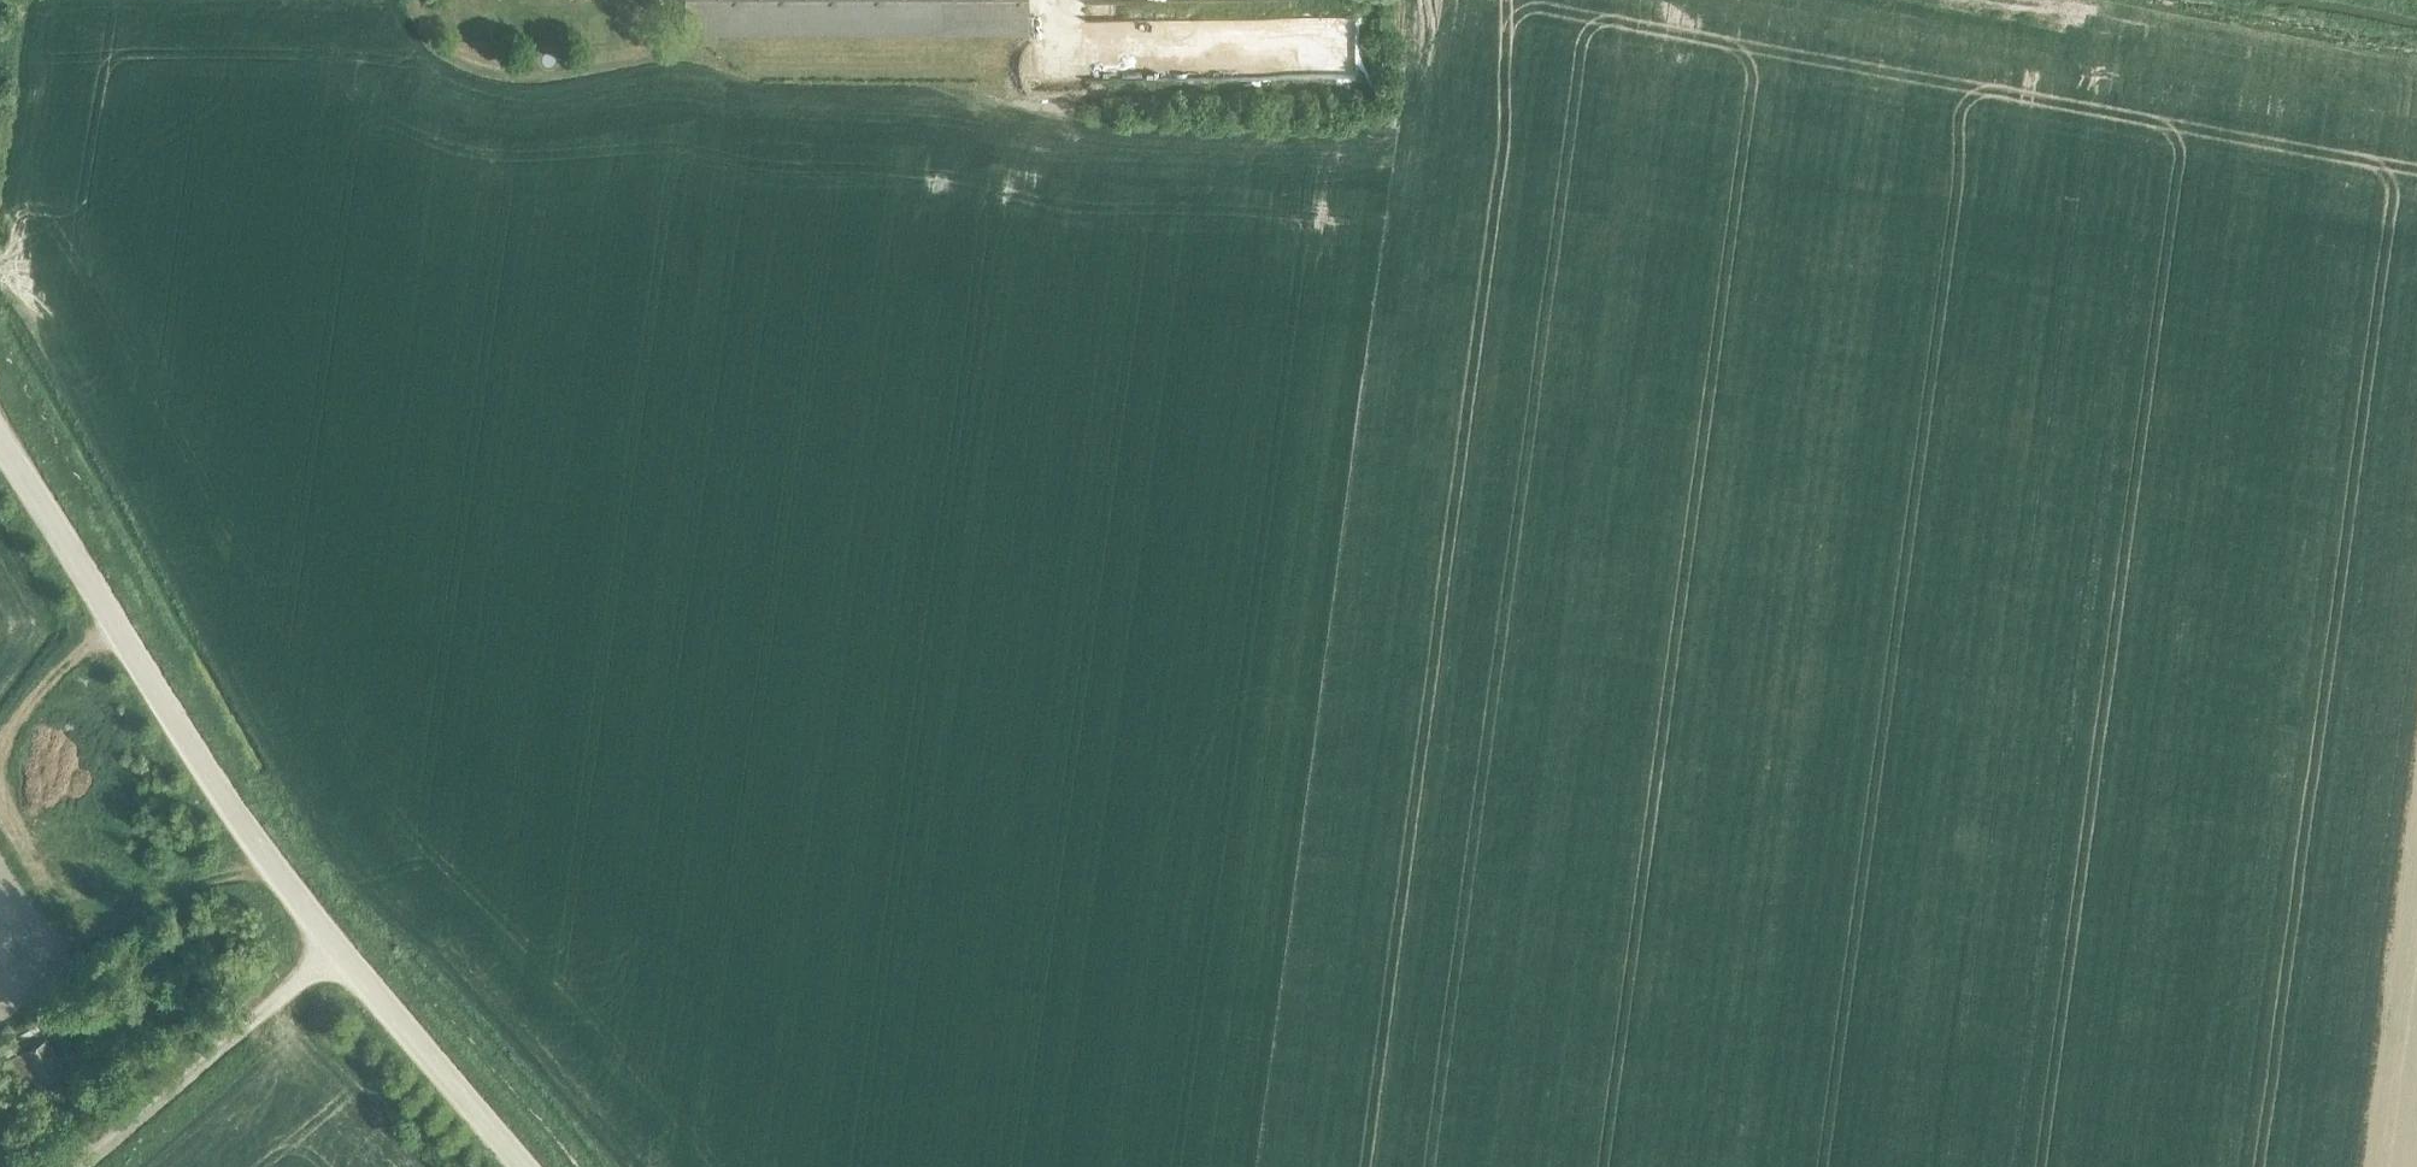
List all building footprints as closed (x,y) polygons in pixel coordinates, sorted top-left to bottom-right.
[(1031,31),(1031,0),(687,0),(687,33),(1031,31)] [(65,1067),(43,1028),(52,1023),(51,1021),(73,1008),(66,994),(32,1013),(41,1028),(29,1035),(33,1042),(12,1054),(24,1075),(28,1073),(34,1084),(65,1067)]
